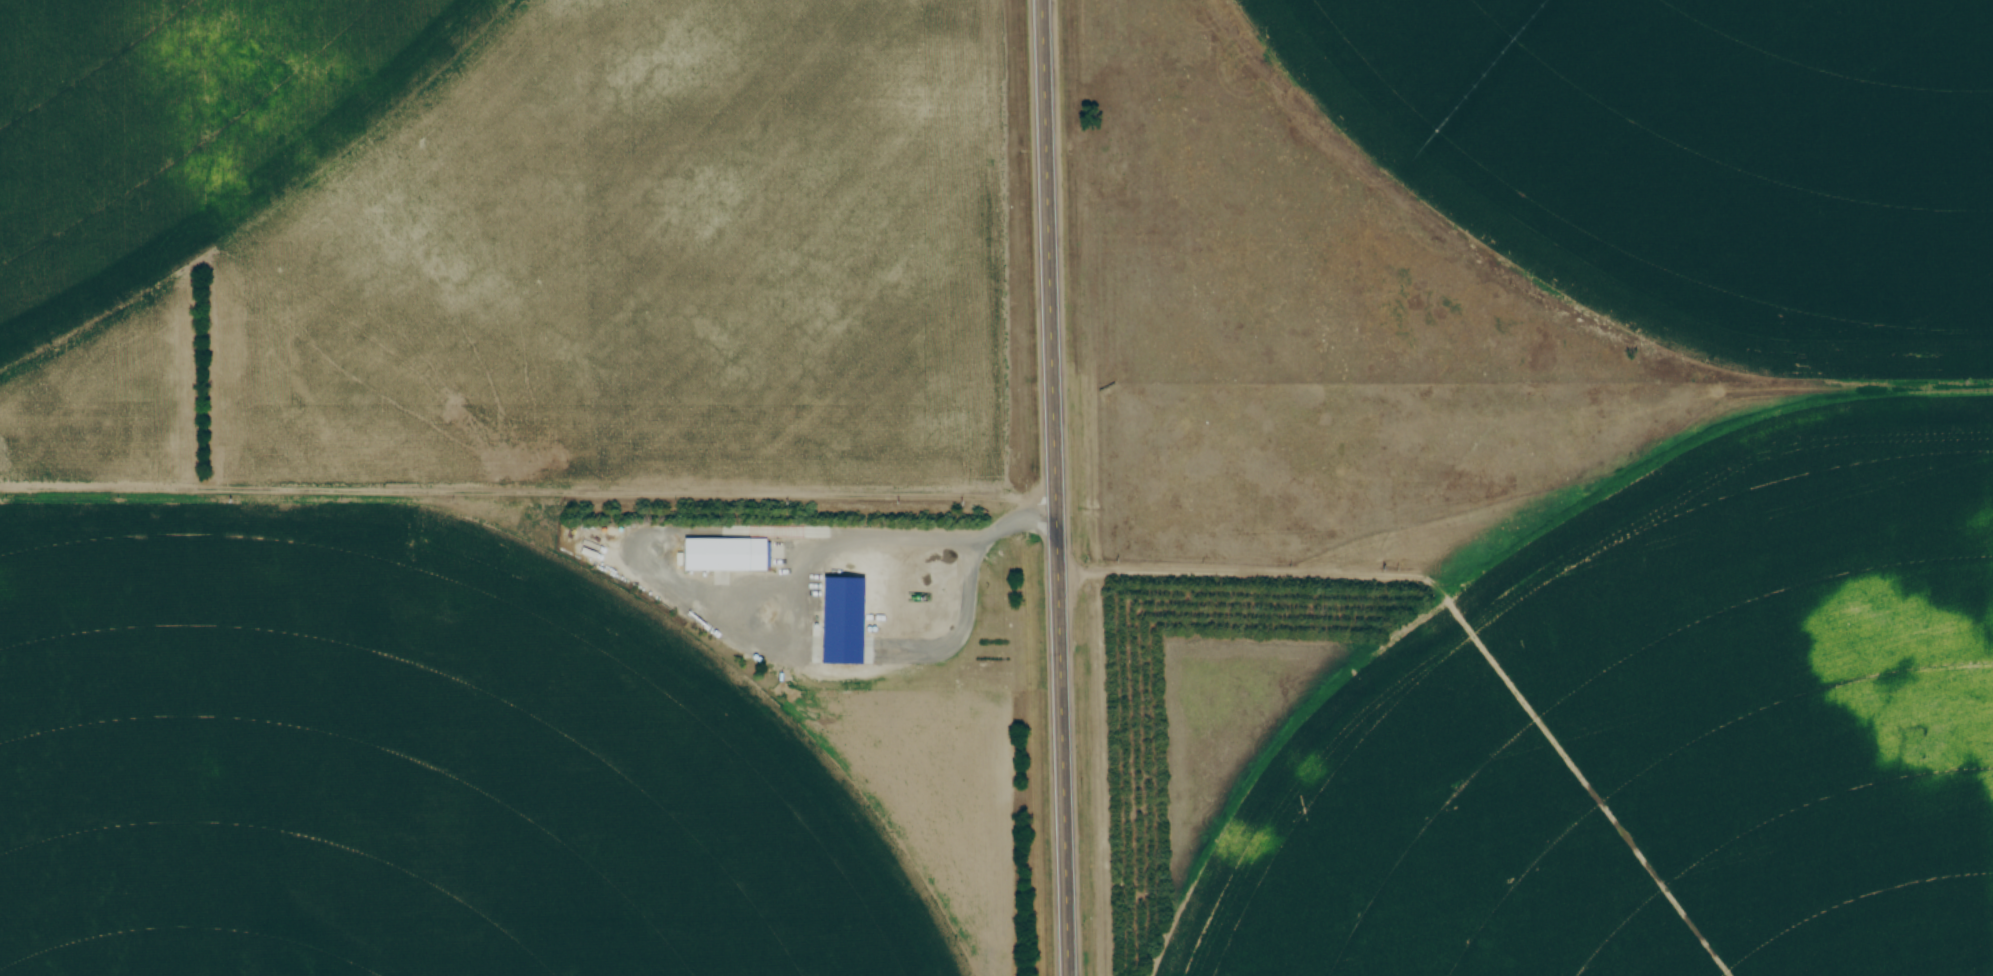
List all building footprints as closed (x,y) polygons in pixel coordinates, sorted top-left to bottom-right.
[(682,572),(713,572),(713,585),(729,585),(728,572),(767,572),(767,539),(717,539),(717,527),(682,527),(682,572)]
